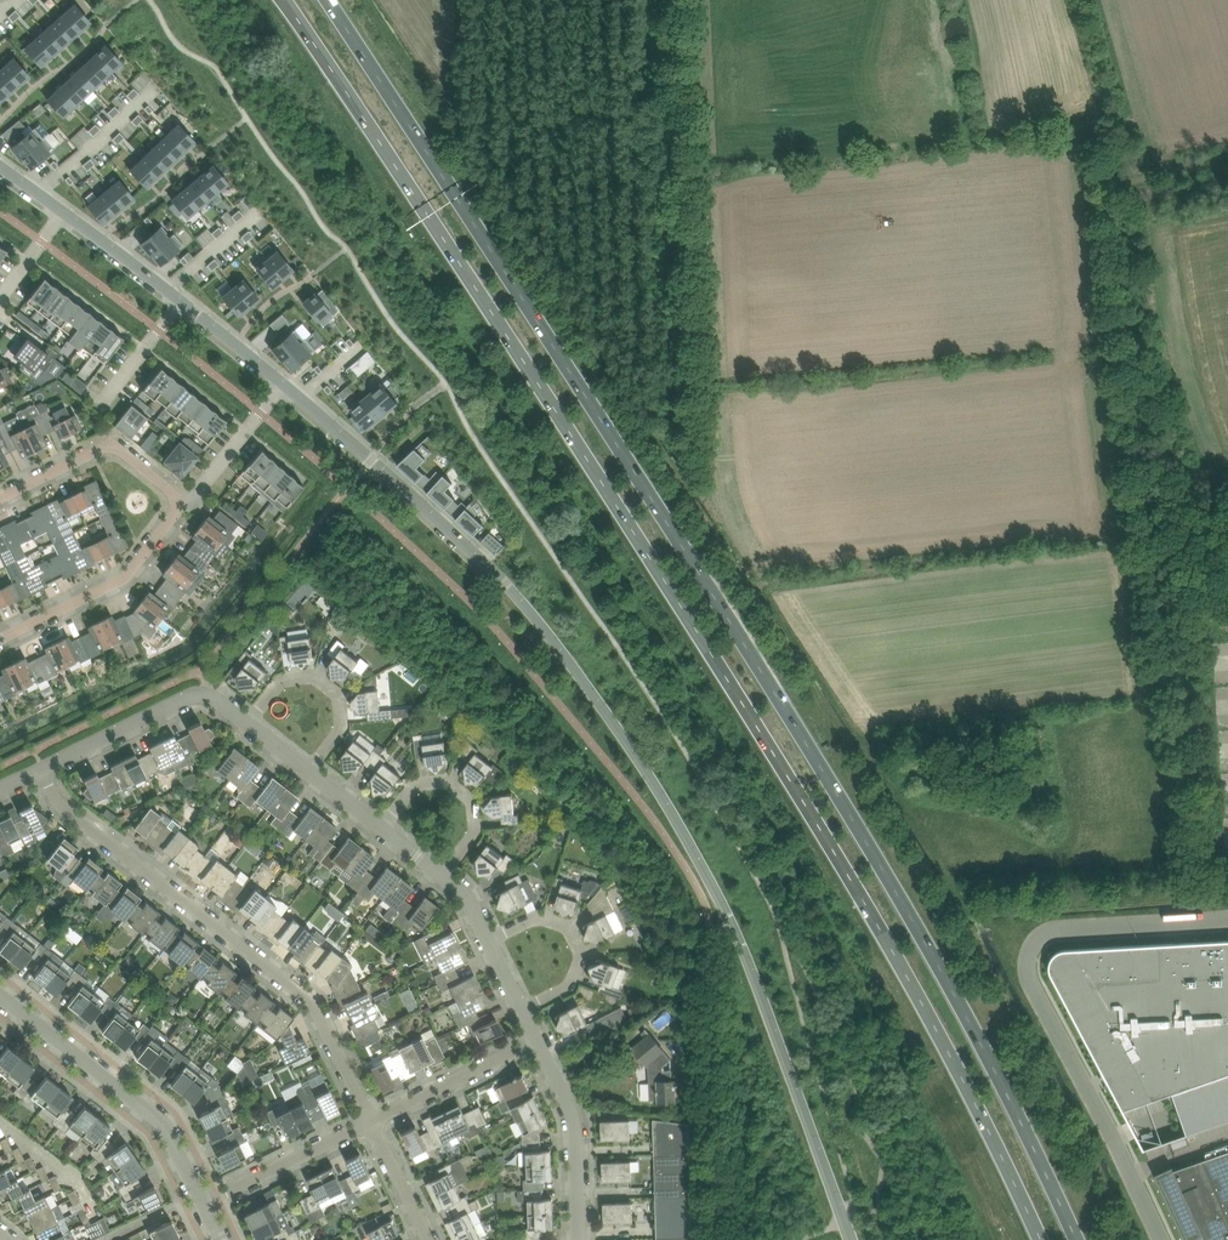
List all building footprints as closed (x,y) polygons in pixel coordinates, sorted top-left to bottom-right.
[(74,4),(64,13),(81,31),(91,23),(74,4)] [(16,10),(12,14),(17,19),(20,16),(16,10)] [(64,13),(54,22),(71,40),(81,31),(64,13)] [(12,14),(8,17),(13,22),(17,19),(12,14)] [(54,22),(44,31),(61,49),(71,40),(54,22)] [(44,31),(34,39),(51,58),(61,49),(44,31)] [(34,39),(24,48),(41,67),(51,58),(34,39)] [(105,45),(95,54),(112,72),(122,63),(105,45)] [(95,54),(86,63),(102,81),(112,72),(95,54)] [(13,58),(3,67),(20,85),(30,76),(13,58)] [(86,63),(76,72),(93,90),(102,81),(86,63)] [(0,70),(0,83),(10,94),(20,85),(3,67),(0,70)] [(76,72),(66,81),(83,99),(93,90),(76,72)] [(66,81),(56,90),(73,108),(83,99),(66,81)] [(10,94),(0,83),(0,102),(10,94)] [(134,88),(130,92),(135,97),(139,94),(134,88)] [(56,90),(47,99),(64,117),(73,108),(56,90)] [(130,92),(127,95),(132,100),(135,97),(130,92)] [(148,106),(144,109),(149,114),(153,110),(148,105),(148,106)] [(115,106),(111,110),(116,115),(120,112),(115,106)] [(111,110),(108,113),(112,118),(116,115),(111,110)] [(139,114),(135,118),(140,123),(143,120),(139,114)] [(135,118),(132,121),(136,126),(140,123),(135,118)] [(20,120),(2,134),(9,143),(11,141),(14,145),(11,147),(20,159),(22,158),(43,139),(45,138),(44,137),(48,134),(40,124),(25,136),(21,131),(26,127),(20,120)] [(96,124),(92,128),(97,133),(100,129),(96,124)] [(178,124),(168,133),(185,151),(195,142),(178,124)] [(92,128),(88,131),(93,136),(97,133),(92,128)] [(120,133),(116,136),(121,141),(125,138),(120,133)] [(168,133),(159,142),(176,160),(185,151),(168,133)] [(116,136),(113,139),(117,144),(121,141),(116,136)] [(43,139),(22,158),(31,168),(54,149),(53,147),(45,138),(43,139)] [(159,142),(149,151),(166,169),(176,160),(159,142)] [(149,151),(139,161),(156,178),(166,169),(149,151)] [(90,159),(87,162),(91,167),(95,164),(90,159)] [(54,161),(50,164),(55,169),(56,168),(58,166),(54,161)] [(139,161),(130,170),(147,188),(156,178),(139,161)] [(87,162),(83,165),(87,171),(91,167),(87,162)] [(213,165),(202,174),(218,192),(228,184),(213,165)] [(202,174),(192,182),(208,201),(218,192),(202,174)] [(69,176),(65,179),(70,185),(73,182),(69,176)] [(119,180),(108,188),(124,207),(134,199),(119,180)] [(192,182),(182,191),(198,209),(208,201),(192,182)] [(108,188),(98,197),(114,216),(124,207),(108,188)] [(182,191),(172,199),(187,218),(198,209),(182,191)] [(98,197),(88,205),(103,224),(114,216),(98,197)] [(239,210),(235,213),(240,219),(244,216),(239,210)] [(235,213),(232,216),(236,222),(240,219),(235,213)] [(148,217),(144,220),(148,225),(152,222),(148,217)] [(162,226),(140,244),(150,255),(151,254),(171,237),(162,226)] [(219,227),(215,230),(220,236),(224,232),(219,227)] [(215,230),(212,233),(216,239),(220,236),(215,230)] [(249,231),(245,234),(249,239),(253,236),(249,231)] [(171,237),(151,254),(160,265),(184,245),(174,234),(171,237)] [(275,249),(265,257),(283,278),(293,270),(275,249)] [(263,255),(253,264),(272,287),(283,278),(265,257),(263,255)] [(296,256),(292,260),(297,265),(301,262),(296,256)] [(183,257),(180,260),(184,265),(188,262),(183,257)] [(215,259),(211,262),(215,267),(219,264),(215,259)] [(211,262),(207,265),(212,271),(215,267),(211,262)] [(44,277),(26,301),(38,310),(56,286),(55,287),(51,284),(44,277)] [(243,280),(233,288),(249,307),(259,298),(243,280)] [(264,281),(259,285),(263,291),(269,286),(264,281)] [(56,286),(38,310),(49,318),(67,295),(66,296),(62,292),(56,286)] [(233,288),(222,297),(236,313),(238,316),(249,307),(233,288)] [(303,303),(323,326),(334,317),(333,315),(338,311),(322,290),(316,295),(315,294),(314,293),(303,303)] [(67,295),(49,318),(60,327),(78,303),(77,304),(73,301),(67,295)] [(78,303),(60,327),(71,335),(88,313),(85,309),(78,303)] [(231,310),(225,315),(228,319),(234,315),(231,310)] [(16,315),(27,323),(30,319),(19,311),(16,315)] [(71,335),(67,340),(79,349),(81,346),(101,320),(100,320),(99,321),(96,318),(89,311),(88,313),(71,335)] [(282,314),(270,324),(275,331),(288,321),(282,314)] [(38,332),(41,328),(30,319),(27,323),(38,332)] [(101,320),(81,346),(93,355),(112,329),(112,328),(110,330),(107,326),(101,320)] [(41,328),(38,332),(46,338),(49,334),(41,328)] [(112,329),(93,355),(104,363),(123,337),(115,333),(111,330),(112,329)] [(295,329),(272,349),(281,361),(282,359),(304,340),(295,329)] [(304,340),(282,359),(283,359),(291,370),(315,350),(314,349),(322,343),(313,332),(305,339),(304,340)] [(19,348),(13,356),(21,362),(23,364),(34,372),(38,366),(45,371),(46,369),(55,357),(59,352),(54,348),(49,345),(45,351),(43,350),(27,337),(27,338),(19,348)] [(349,339),(345,342),(350,347),(354,344),(349,339)] [(56,344),(53,348),(59,352),(62,348),(56,344)] [(368,351),(362,356),(370,366),(376,361),(368,351)] [(67,365),(55,357),(46,369),(58,378),(67,365)] [(37,382),(45,371),(38,366),(34,372),(23,364),(19,370),(37,382)] [(317,365),(314,368),(318,374),(322,371),(317,365)] [(350,375),(354,372),(350,366),(346,370),(350,375)] [(7,382),(7,381),(11,379),(5,367),(1,369),(0,368),(0,386),(7,382)] [(161,367),(142,390),(153,399),(154,399),(173,376),(172,376),(171,377),(168,374),(161,367)] [(37,382),(42,386),(58,378),(46,369),(45,371),(37,382)] [(385,371),(371,381),(375,388),(390,378),(385,371)] [(66,373),(62,378),(70,384),(72,381),(74,379),(66,373)] [(87,385),(84,383),(76,376),(74,379),(72,381),(70,384),(81,394),(87,385)] [(173,376),(154,399),(154,400),(156,398),(165,406),(164,408),(183,385),(176,380),(172,378),(173,376)] [(57,382),(48,387),(51,393),(56,391),(62,396),(67,390),(57,382)] [(382,384),(372,393),(387,411),(398,403),(395,400),(401,395),(393,384),(387,389),(383,386),(382,384)] [(175,417),(194,393),(192,394),(183,385),(164,408),(175,417)] [(327,385),(323,389),(328,394),(332,391),(327,385)] [(194,393),(175,417),(176,417),(177,415),(187,423),(185,426),(205,402),(197,398),(193,395),(194,394),(194,393)] [(362,401),(361,401),(377,420),(387,411),(372,393),(362,401)] [(134,401),(142,408),(145,404),(137,397),(134,401)] [(360,399),(349,408),(365,426),(367,429),(377,420),(361,401),(362,401),(360,399)] [(196,435),(215,411),(214,412),(205,402),(185,426),(196,435)] [(44,403),(36,407),(40,413),(47,427),(53,424),(56,429),(60,437),(64,435),(64,436),(77,430),(77,429),(81,427),(75,414),(71,417),(71,416),(66,406),(54,413),(55,414),(50,417),(47,410),(44,403)] [(40,413),(36,407),(35,404),(16,412),(17,415),(20,421),(32,415),(33,416),(40,413)] [(147,417),(131,404),(114,425),(130,438),(147,417)] [(145,404),(142,408),(151,415),(154,411),(145,404)] [(208,443),(227,420),(215,413),(216,411),(215,411),(196,435),(197,435),(208,443)] [(32,415),(20,421),(21,423),(34,451),(42,447),(42,446),(46,444),(42,436),(40,431),(47,427),(40,413),(33,416),(32,415)] [(20,421),(17,415),(5,421),(3,422),(3,423),(7,429),(9,428),(21,423),(20,421)] [(423,421),(428,427),(435,422),(430,416),(423,421)] [(0,424),(0,428),(2,432),(9,446),(15,443),(18,448),(22,456),(26,454),(26,455),(34,451),(21,423),(9,428),(7,429),(3,423),(0,424)] [(167,433),(170,429),(163,424),(160,427),(167,433)] [(167,433),(173,437),(176,434),(170,429),(167,433)] [(4,465),(9,462),(4,454),(2,449),(9,446),(2,432),(0,433),(0,468),(4,465)] [(197,444),(191,439),(187,444),(193,449),(197,444)] [(142,448),(147,452),(147,451),(152,445),(153,444),(148,440),(142,448)] [(182,474),(196,456),(179,442),(165,460),(173,468),(172,469),(179,475),(181,473),(182,474)] [(152,445),(147,451),(154,456),(159,450),(152,445)] [(415,448),(397,465),(416,483),(425,474),(418,467),(426,458),(415,448)] [(262,449),(240,475),(250,484),(272,458),(271,459),(268,456),(262,449)] [(272,458),(250,484),(261,493),(283,467),(282,467),(281,468),(278,465),(272,458)] [(283,467),(261,493),(271,502),(293,476),(286,472),(282,469),(283,468),(283,467)] [(425,474),(416,483),(427,493),(438,480),(433,476),(430,479),(425,474)] [(438,480),(427,493),(445,509),(455,498),(446,490),(453,483),(444,475),(438,480)] [(293,476),(271,502),(282,511),(304,485),(296,480),(292,478),(293,476)] [(84,489),(73,495),(82,514),(95,507),(101,519),(112,514),(96,481),(83,487),(84,489)] [(60,498),(48,504),(64,537),(74,532),(69,520),(82,514),(73,495),(61,500),(60,498)] [(445,509),(451,514),(459,505),(461,503),(455,498),(445,509)] [(222,507),(229,512),(232,507),(226,502),(222,507)] [(461,503),(459,505),(464,510),(467,506),(462,502),(461,503)] [(464,510),(456,519),(474,535),(484,525),(475,516),(477,513),(470,503),(467,506),(464,510)] [(36,513),(25,518),(34,537),(47,531),(53,542),(64,537),(48,504),(35,511),(36,513)] [(456,519),(464,510),(459,505),(451,514),(456,519)] [(206,519),(200,526),(220,541),(226,534),(225,534),(227,531),(231,534),(238,524),(220,510),(219,510),(220,511),(213,519),(209,516),(206,519)] [(239,521),(243,516),(236,510),(232,515),(239,521)] [(128,546),(112,514),(101,519),(107,531),(93,537),(103,556),(114,551),(115,553),(128,546)] [(243,516),(239,521),(246,526),(250,521),(243,516)] [(0,528),(0,529),(16,561),(26,555),(21,544),(34,537),(25,518),(13,524),(12,522),(0,528)] [(258,524),(251,532),(256,536),(263,528),(258,524)] [(197,540),(191,548),(209,563),(216,553),(212,550),(214,548),(215,548),(220,541),(200,526),(195,532),(195,533),(193,536),(197,540)] [(5,566),(16,561),(0,529),(0,556),(5,566)] [(74,532),(64,537),(80,570),(92,564),(91,562),(103,556),(93,537),(80,544),(74,532)] [(486,536),(481,541),(484,543),(485,544),(497,555),(504,547),(491,535),(489,538),(486,536)] [(80,570),(64,537),(53,542),(59,554),(45,561),(55,580),(66,574),(67,576),(80,570)] [(176,556),(171,563),(191,579),(196,572),(195,572),(198,569),(201,572),(209,563),(191,548),(184,557),(179,554),(177,557),(176,556)] [(26,555),(16,561),(32,594),(44,587),(43,585),(55,580),(45,561),(32,567),(26,555)] [(16,561),(5,566),(11,577),(0,583),(0,590),(7,603),(18,598),(19,600),(32,594),(16,561)] [(168,578),(161,586),(179,600),(186,591),(182,588),(185,586),(191,579),(171,563),(165,570),(166,571),(163,574),(168,578)] [(146,594),(141,601),(161,617),(167,610),(166,610),(168,607),(172,610),(179,600),(161,586),(154,595),(150,591),(147,595),(146,594)] [(323,595),(317,602),(325,609),(323,612),(327,616),(330,613),(332,605),(324,598),(325,597),(323,595)] [(125,616),(124,616),(134,636),(142,633),(149,639),(157,629),(153,626),(155,623),(156,624),(161,617),(141,601),(136,608),(136,609),(134,612),(138,615),(127,621),(125,616)] [(334,610),(330,622),(336,626),(343,616),(334,610)] [(108,617),(100,620),(111,643),(119,639),(122,637),(124,641),(134,636),(124,616),(114,621),(112,615),(108,617)] [(91,632),(81,637),(91,657),(102,652),(100,648),(103,646),(103,647),(111,643),(100,620),(92,624),(92,625),(88,627),(91,632)] [(280,636),(280,641),(282,653),(290,651),(292,664),(298,663),(304,667),(308,662),(314,661),(310,636),(289,639),(288,635),(280,636)] [(65,638),(57,642),(68,664),(76,661),(75,660),(79,658),(81,663),(91,657),(81,637),(71,642),(69,637),(65,638)] [(327,667),(331,671),(332,678),(339,677),(344,681),(348,675),(356,681),(369,663),(361,657),(359,660),(343,647),(346,644),(339,639),(328,653),(334,658),(327,667)] [(48,653),(38,658),(48,679),(59,673),(56,669),(60,668),(68,664),(57,642),(49,645),(49,646),(45,648),(48,653)] [(242,668),(235,678),(240,681),(241,688),(247,687),(252,691),(267,672),(251,659),(254,655),(247,650),(236,663),(242,668)] [(21,659),(14,663),(25,686),(33,682),(32,681),(35,679),(38,684),(48,679),(38,658),(28,663),(26,658),(22,659),(21,659)] [(0,676),(0,690),(5,700),(15,695),(13,690),(17,689),(25,686),(14,663),(6,666),(6,667),(2,669),(5,674),(0,676)] [(377,676),(365,683),(366,687),(378,686),(377,676)] [(356,713),(361,713),(368,712),(368,720),(393,718),(392,709),(380,710),(378,689),(353,692),(354,698),(350,703),(355,707),(356,713)] [(454,705),(449,711),(451,713),(458,718),(463,711),(456,706),(454,705)] [(12,717),(7,720),(10,726),(15,723),(12,717)] [(190,733),(184,736),(192,754),(212,744),(210,741),(216,733),(209,728),(205,729),(201,721),(188,728),(190,733)] [(174,734),(162,741),(176,770),(195,760),(192,754),(184,736),(177,740),(174,734)] [(426,769),(432,768),(438,772),(442,766),(448,765),(444,741),(423,744),(422,734),(413,735),(417,758),(425,757),(426,769)] [(355,740),(339,759),(344,763),(345,770),(351,769),(357,773),(360,768),(364,763),(370,768),(380,754),(384,749),(378,744),(374,749),(371,753),(355,740)] [(152,752),(145,755),(153,772),(155,772),(156,771),(167,774),(176,770),(162,741),(149,747),(152,752)] [(468,762),(464,767),(461,772),(465,776),(466,782),(473,782),(478,785),(485,776),(493,783),(503,770),(494,763),(492,765),(476,753),(479,749),(468,741),(458,755),(468,762)] [(211,763),(204,771),(212,777),(214,775),(216,776),(221,775),(222,773),(230,779),(248,757),(247,756),(247,757),(234,747),(225,759),(218,754),(211,763)] [(135,753),(123,760),(134,782),(153,772),(145,755),(138,759),(135,753)] [(380,754),(370,768),(376,772),(368,782),(373,785),(374,792),(381,791),(385,795),(401,776),(384,763),(387,759),(380,754)] [(248,757),(230,779),(238,786),(237,787),(238,794),(236,796),(243,802),(257,784),(251,779),(260,768),(247,758),(248,757)] [(113,771),(106,774),(115,792),(134,782),(123,760),(110,766),(113,771)] [(115,792),(106,774),(99,778),(97,772),(84,779),(87,787),(83,793),(91,799),(93,798),(95,801),(115,792)] [(181,777),(185,787),(196,782),(192,772),(181,777)] [(256,800),(268,809),(286,786),(285,787),(272,777),(263,789),(257,784),(243,802),(250,807),(256,800)] [(519,779),(513,783),(518,788),(523,784),(519,779)] [(271,823),(282,832),(295,814),(289,809),(298,797),(286,788),(286,787),(286,786),(268,809),(276,816),(271,823)] [(484,808),(489,812),(489,818),(495,817),(501,817),(502,825),(519,823),(518,814),(514,815),(512,794),(487,796),(488,802),(484,808)] [(23,818),(14,823),(25,846),(36,840),(34,830),(43,826),(42,825),(48,818),(40,810),(40,811),(37,813),(32,804),(19,810),(23,818)] [(203,804),(200,809),(206,814),(210,809),(203,804)] [(141,818),(134,827),(135,828),(136,827),(145,835),(142,838),(151,846),(167,826),(172,819),(163,812),(161,815),(150,807),(141,818)] [(294,830),(306,839),(324,816),(323,817),(311,807),(302,819),(295,814),(282,832),(288,837),(294,830)] [(120,818),(107,808),(102,814),(116,824),(120,818)] [(210,811),(207,816),(213,821),(217,816),(210,811)] [(3,856),(15,851),(12,841),(20,837),(25,846),(14,823),(10,815),(0,820),(0,826),(1,829),(0,830),(0,850),(3,856)] [(309,853),(320,861),(334,844),(327,839),(336,827),(324,818),(325,817),(324,816),(306,839),(314,845),(309,853)] [(172,857),(173,858),(189,837),(179,829),(181,826),(172,819),(167,826),(151,846),(161,853),(164,849),(173,857),(172,857)] [(240,834),(235,840),(242,846),(247,839),(240,834)] [(57,847),(47,858),(57,866),(56,868),(55,874),(54,876),(61,882),(62,880),(68,873),(82,855),(81,855),(79,858),(73,854),(76,850),(77,848),(78,849),(78,848),(77,847),(75,845),(64,837),(57,847)] [(180,868),(189,876),(205,856),(196,849),(199,845),(189,837),(173,858),(174,857),(183,865),(180,868)] [(334,844),(320,861),(320,862),(323,864),(327,867),(331,870),(337,863),(345,869),(362,846),(361,847),(349,837),(340,849),(334,844)] [(248,840),(244,845),(249,849),(253,843),(248,840)] [(478,874),(485,873),(490,877),(494,872),(497,867),(504,872),(514,859),(507,853),(505,857),(488,844),(473,863),(478,867),(478,874)] [(362,846),(345,869),(349,872),(352,875),(347,883),(358,891),(372,874),(366,869),(375,857),(362,847),(363,847),(362,846)] [(73,878),(86,889),(103,867),(89,856),(89,857),(85,863),(79,858),(82,855),(68,873),(74,877),(73,878)] [(210,887),(211,888),(227,867),(217,859),(214,862),(205,856),(189,876),(199,883),(202,879),(211,886),(210,887)] [(268,856),(263,862),(270,867),(274,861),(268,856)] [(105,903),(105,904),(122,882),(108,871),(108,872),(104,878),(98,873),(103,867),(86,889),(87,888),(93,892),(92,893),(105,903)] [(227,867),(211,888),(212,887),(221,894),(218,898),(228,906),(243,885),(235,879),(238,875),(237,874),(227,867)] [(375,893),(383,899),(401,876),(400,876),(400,877),(387,867),(378,879),(372,874),(358,891),(350,901),(357,906),(365,897),(369,900),(375,893)] [(605,869),(599,876),(605,881),(611,874),(610,873),(605,869)] [(312,872),(305,881),(309,883),(315,875),(312,872)] [(286,873),(283,879),(291,882),(294,876),(286,873)] [(508,888),(502,891),(497,894),(500,899),(497,906),(504,908),(507,913),(539,898),(529,879),(524,882),(520,874),(504,881),(508,888)] [(401,876),(383,899),(391,906),(383,916),(394,924),(410,904),(404,899),(413,887),(400,877),(401,876)] [(556,876),(554,881),(550,893),(558,895),(556,902),(554,907),(560,908),(563,914),(569,911),(575,913),(581,896),(586,897),(586,898),(599,883),(590,879),(590,881),(585,879),(582,889),(563,883),(564,879),(556,876)] [(249,917),(249,918),(265,897),(255,888),(252,892),(243,885),(228,906),(237,913),(240,909),(249,916),(249,917)] [(594,944),(616,933),(626,928),(617,909),(604,885),(587,904),(595,919),(584,925),(587,930),(584,936),(591,939),(594,944)] [(99,911),(98,913),(106,918),(112,918),(116,912),(124,919),(125,917),(136,903),(141,897),(131,889),(128,887),(127,886),(127,887),(126,889),(123,893),(122,892),(117,888),(105,904),(105,903),(99,911)] [(51,897),(45,902),(50,909),(56,903),(51,897)] [(265,897),(249,918),(250,918),(250,917),(260,924),(257,928),(266,936),(282,915),(273,909),(276,905),(265,897)] [(410,904),(396,921),(407,930),(413,923),(421,929),(439,906),(438,906),(425,897),(416,908),(410,904)] [(130,923),(143,934),(155,918),(160,912),(146,901),(146,902),(142,908),(136,903),(125,917),(131,922),(130,923)] [(329,902),(324,908),(329,911),(333,905),(329,902)] [(629,906),(622,910),(627,921),(634,917),(629,906)] [(2,933),(12,921),(6,916),(0,911),(0,931),(2,933)] [(287,947),(304,927),(293,918),(290,922),(282,915),(266,936),(275,943),(278,939),(288,946),(287,947)] [(149,938),(162,949),(163,947),(175,933),(180,927),(165,916),(165,917),(161,923),(155,918),(143,934),(144,934),(145,933),(150,937),(149,938)] [(0,948),(0,951),(10,959),(29,934),(12,921),(2,933),(8,938),(0,948)] [(304,927),(287,947),(288,948),(288,947),(298,954),(295,958),(304,965),(320,945),(326,938),(316,930),(313,934),(304,927)] [(363,929),(360,934),(363,937),(370,942),(374,938),(363,929)] [(380,930),(374,937),(380,942),(386,935),(380,930)] [(431,949),(435,958),(461,945),(460,945),(453,931),(440,937),(436,930),(416,939),(423,953),(431,949)] [(168,953),(181,963),(194,948),(198,942),(184,931),(184,932),(185,932),(180,938),(175,933),(163,947),(169,952),(168,953)] [(31,955),(37,960),(47,947),(43,945),(29,934),(10,959),(21,968),(31,955)] [(49,938),(43,945),(47,947),(52,941),(49,938)] [(1049,967),(1050,970),(1051,974),(1103,1071),(1103,1072),(1104,1072),(1103,1071),(1105,1070),(1107,1075),(1105,1076),(1108,1081),(1110,1080),(1112,1084),(1111,1085),(1110,1085),(1110,1086),(1123,1110),(1124,1109),(1129,1108),(1171,1093),(1172,1093),(1186,1133),(1187,1134),(1227,1119),(1227,940),(1065,949),(1060,950),(1055,954),(1050,962),(1049,967)] [(52,941),(47,947),(49,950),(55,943),(52,941)] [(646,941),(640,944),(643,949),(649,946),(646,941)] [(105,943),(101,948),(107,953),(109,950),(109,946),(105,943)] [(325,977),(326,977),(342,956),(332,948),(329,952),(320,945),(304,965),(313,973),(317,969),(326,976),(325,977)] [(434,976),(438,984),(458,974),(454,967),(468,960),(461,946),(462,946),(461,945),(435,958),(442,972),(434,976)] [(187,968),(201,978),(213,963),(217,957),(204,946),(203,947),(204,947),(199,953),(194,948),(181,963),(182,964),(183,962),(188,967),(187,968)] [(33,977),(44,986),(64,961),(49,950),(47,947),(37,960),(42,964),(33,977)] [(400,948),(394,952),(396,956),(403,953),(400,948)] [(332,989),(335,995),(358,984),(350,967),(352,965),(342,956),(326,977),(326,978),(327,977),(336,984),(332,989)] [(590,978),(595,981),(601,983),(598,990),(621,999),(624,990),(613,986),(621,967),(597,958),(595,964),(589,966),(592,973),(590,978)] [(65,982),(71,987),(81,974),(75,969),(64,961),(44,986),(56,995),(65,982)] [(206,983),(220,993),(232,978),(236,972),(223,961),(222,962),(223,962),(219,968),(213,963),(201,978),(201,979),(202,977),(207,982),(206,983)] [(79,963),(75,969),(81,974),(86,968),(79,963)] [(135,968),(131,973),(138,978),(141,973),(135,968)] [(67,1004),(79,1012),(94,993),(83,985),(87,979),(81,974),(71,987),(77,991),(67,1004)] [(450,987),(457,1001),(483,989),(482,988),(481,989),(474,974),(461,981),(458,974),(438,984),(441,991),(450,987)] [(225,998),(239,1008),(251,993),(256,987),(242,976),(241,977),(242,977),(238,983),(232,978),(220,993),(220,994),(221,992),(226,997),(225,998)] [(416,979),(409,982),(412,988),(419,985),(416,979)] [(349,1015),(350,1015),(373,1004),(368,992),(363,994),(358,984),(335,995),(341,1006),(345,1004),(350,1014),(349,1015)] [(147,987),(142,993),(146,996),(151,990),(147,987)] [(409,988),(400,993),(404,1002),(413,997),(409,988)] [(459,1028),(468,1024),(467,1023),(479,1018),(479,1017),(476,1010),(489,1004),(482,990),(483,989),(457,1001),(461,1011),(453,1015),(459,1028)] [(245,1013),(258,1023),(270,1008),(275,1002),(261,991),(260,992),(261,992),(257,998),(251,993),(239,1008),(239,1009),(240,1007),(246,1012),(245,1013)] [(100,1009),(106,1014),(115,1001),(109,996),(105,1002),(94,993),(79,1012),(90,1021),(100,1009)] [(102,1030),(113,1039),(128,1020),(133,1015),(115,1001),(106,1014),(111,1018),(102,1030)] [(373,1004),(350,1015),(350,1016),(351,1015),(356,1026),(352,1028),(357,1039),(364,1035),(377,1029),(380,1028),(375,1017),(379,1015),(373,1004)] [(583,1043),(581,1044),(582,1045),(629,1022),(621,1007),(588,1023),(578,1004),(556,1015),(559,1021),(557,1027),(563,1029),(566,1035),(577,1029),(583,1043)] [(683,1005),(676,1010),(684,1021),(691,1017),(683,1005)] [(264,1028),(277,1038),(288,1024),(294,1017),(280,1006),(279,1007),(280,1007),(276,1013),(270,1008),(258,1023),(258,1024),(259,1022),(265,1027),(264,1028)] [(429,1006),(423,1009),(426,1015),(432,1012),(429,1006)] [(633,1007),(629,1009),(634,1019),(650,1011),(633,1007)] [(468,1024),(476,1041),(478,1040),(480,1043),(486,1039),(487,1041),(495,1037),(494,1035),(499,1033),(502,1031),(496,1018),(491,1021),(487,1013),(479,1017),(479,1018),(467,1023),(468,1024)] [(134,1036),(140,1041),(150,1028),(143,1023),(139,1028),(128,1020),(113,1039),(125,1048),(134,1036)] [(288,1024),(277,1038),(277,1039),(278,1037),(283,1046),(279,1048),(286,1064),(291,1061),(309,1052),(311,1052),(304,1037),(303,1036),(302,1036),(303,1037),(297,1040),(288,1024)] [(136,1057),(148,1066),(163,1047),(152,1038),(156,1033),(150,1028),(140,1041),(146,1045),(136,1057)] [(377,1029),(364,1035),(368,1042),(371,1043),(381,1038),(377,1029)] [(657,1082),(649,1082),(650,1099),(658,1099),(658,1101),(675,1101),(674,1080),(672,1080),(672,1070),(663,1070),(663,1066),(671,1059),(650,1033),(632,1048),(646,1064),(653,1058),(657,1063),(657,1082)] [(422,1037),(411,1042),(422,1066),(423,1066),(422,1065),(433,1060),(435,1064),(446,1059),(441,1049),(437,1041),(435,1036),(425,1041),(422,1037)] [(443,1038),(437,1041),(441,1049),(447,1046),(443,1038)] [(163,1047),(148,1066),(159,1075),(169,1063),(174,1067),(184,1055),(178,1050),(167,1041),(163,1047)] [(390,1055),(402,1080),(413,1075),(411,1071),(421,1066),(422,1066),(411,1042),(399,1048),(401,1053),(391,1057),(390,1055)] [(6,1076),(21,1056),(8,1046),(0,1056),(0,1071),(6,1076)] [(300,1057),(291,1061),(295,1068),(312,1059),(309,1052),(300,1057)] [(171,1084),(182,1093),(197,1074),(186,1065),(190,1060),(184,1055),(174,1067),(180,1072),(171,1084)] [(235,1055),(234,1057),(244,1065),(243,1063),(241,1059),(235,1055)] [(402,1080),(390,1055),(373,1064),(374,1066),(371,1067),(374,1074),(372,1075),(377,1083),(378,1082),(382,1090),(392,1085),(390,1082),(393,1081),(392,1079),(399,1075),(402,1080)] [(14,1092),(20,1097),(31,1083),(26,1078),(34,1067),(21,1056),(6,1076),(18,1086),(14,1092)] [(258,1076),(250,1059),(243,1063),(244,1065),(251,1080),(258,1076)] [(251,1080),(244,1065),(239,1073),(244,1085),(252,1081),(251,1080)] [(196,1075),(182,1093),(194,1102),(203,1089),(209,1101),(215,1098),(216,1095),(222,1092),(217,1080),(212,1077),(201,1068),(197,1074),(196,1075)] [(504,1099),(505,1099),(530,1087),(523,1074),(518,1076),(518,1075),(515,1076),(516,1078),(509,1081),(506,1076),(499,1079),(502,1085),(498,1087),(497,1090),(502,1100),(504,1099)] [(31,1083),(20,1097),(21,1097),(24,1100),(27,1102),(31,1105),(35,1099),(44,1106),(59,1086),(46,1076),(37,1087),(31,1083)] [(310,1082),(303,1086),(306,1093),(313,1107),(320,1104),(326,1117),(340,1111),(325,1080),(312,1087),(310,1082)] [(52,1122),(58,1127),(70,1113),(64,1108),(73,1097),(59,1086),(44,1106),(57,1116),(52,1122)] [(298,1094),(285,1100),(289,1108),(300,1130),(313,1124),(306,1110),(313,1107),(303,1086),(297,1088),(297,1091),(298,1094)] [(212,1108),(198,1114),(205,1128),(227,1117),(233,1114),(227,1101),(222,1092),(216,1095),(215,1098),(209,1101),(212,1108)] [(502,1100),(498,1102),(502,1112),(509,1109),(513,1107),(518,1120),(540,1109),(534,1096),(526,1100),(522,1099),(521,1096),(519,1093),(519,1092),(505,1099),(504,1099),(502,1100)] [(274,1108),(267,1112),(268,1115),(274,1126),(280,1123),(287,1137),(300,1130),(289,1108),(285,1100),(273,1106),(274,1108)] [(464,1130),(466,1133),(466,1134),(471,1136),(481,1131),(478,1127),(481,1126),(473,1109),(472,1109),(473,1112),(467,1115),(464,1113),(460,1105),(447,1111),(457,1133),(464,1130)] [(70,1126),(82,1136),(98,1116),(84,1106),(76,1117),(70,1113),(58,1127),(65,1132),(70,1126)] [(480,1106),(473,1109),(481,1126),(488,1122),(480,1106)] [(522,1136),(523,1141),(538,1141),(538,1132),(536,1130),(538,1126),(547,1122),(540,1109),(518,1120),(524,1132),(521,1134),(522,1136)] [(437,1129),(430,1133),(437,1147),(439,1146),(447,1142),(450,1141),(452,1145),(461,1141),(457,1133),(447,1111),(434,1117),(438,1126),(437,1129)] [(90,1152),(95,1157),(108,1144),(102,1138),(111,1126),(98,1116),(82,1136),(95,1146),(90,1152)] [(227,1117),(205,1128),(211,1141),(225,1134),(228,1140),(243,1133),(241,1130),(239,1126),(233,1129),(227,1117)] [(653,1118),(655,1155),(691,1154),(690,1122),(653,1118)] [(622,1138),(622,1141),(630,1141),(630,1119),(601,1120),(602,1139),(622,1138)] [(437,1147),(430,1133),(424,1136),(420,1134),(416,1126),(403,1132),(405,1138),(404,1138),(408,1148),(410,1147),(413,1154),(426,1148),(428,1151),(432,1149),(437,1147)] [(243,1133),(228,1140),(231,1147),(218,1154),(224,1167),(254,1153),(248,1139),(246,1140),(243,1133)] [(0,1141),(6,1153),(12,1150),(13,1150),(7,1137),(1,1140),(0,1141)] [(518,1165),(527,1165),(551,1164),(551,1150),(541,1150),(538,1148),(538,1141),(523,1141),(523,1146),(523,1152),(518,1152),(518,1165)] [(106,1157),(115,1170),(136,1156),(126,1142),(114,1151),(108,1144),(95,1157),(100,1162),(106,1157)] [(497,1145),(494,1147),(497,1153),(503,1150),(502,1148),(498,1146),(497,1145)] [(13,1150),(12,1150),(18,1163),(24,1160),(25,1159),(19,1147),(13,1150)] [(430,1156),(428,1151),(426,1148),(413,1154),(417,1162),(430,1156)] [(1173,1169),(1172,1167),(1173,1166),(1172,1165),(1155,1174),(1185,1239),(1191,1239),(1205,1234),(1207,1239),(1227,1239),(1227,1150),(1173,1169)] [(354,1173),(347,1177),(354,1191),(362,1187),(359,1182),(372,1176),(360,1153),(347,1160),(354,1173)] [(655,1155),(656,1196),(692,1195),(691,1154),(655,1155)] [(25,1159),(24,1160),(30,1172),(37,1169),(31,1156),(25,1159)] [(115,1170),(109,1175),(118,1188),(119,1188),(120,1190),(122,1194),(138,1185),(134,1178),(145,1170),(136,1156),(115,1170)] [(427,1183),(434,1196),(456,1185),(463,1181),(457,1169),(462,1167),(458,1159),(433,1171),(437,1178),(427,1183)] [(623,1180),(623,1182),(632,1182),(631,1160),(614,1161),(603,1161),(602,1161),(603,1180),(623,1180)] [(524,1179),(524,1189),(540,1189),(540,1182),(542,1179),(552,1179),(551,1164),(527,1165),(527,1179),(524,1179)] [(17,1178),(11,1166),(5,1169),(0,1171),(0,1187),(17,1178)] [(37,1169),(43,1182),(49,1179),(49,1178),(43,1166),(37,1169)] [(334,1166),(321,1172),(335,1202),(348,1196),(347,1195),(354,1191),(347,1177),(341,1180),(334,1166)] [(308,1196),(315,1210),(319,1217),(326,1214),(325,1212),(328,1205),(335,1202),(321,1172),(308,1179),(314,1193),(308,1196)] [(49,1178),(49,1179),(55,1191),(62,1188),(55,1175),(49,1178)] [(376,1184),(372,1176),(359,1182),(362,1187),(363,1190),(376,1184)] [(0,1187),(0,1199),(1,1202),(7,1199),(23,1191),(21,1187),(17,1178),(0,1187)] [(138,1185),(122,1194),(126,1201),(125,1201),(128,1208),(136,1204),(140,1212),(162,1201),(155,1186),(142,1192),(138,1185)] [(449,1204),(453,1211),(470,1202),(466,1195),(462,1197),(456,1185),(434,1196),(440,1209),(449,1204)] [(23,1191),(7,1199),(14,1211),(35,1200),(29,1188),(23,1191)] [(524,1189),(518,1190),(518,1200),(522,1200),(528,1204),(529,1214),(553,1213),(553,1198),(543,1199),(540,1196),(540,1189),(524,1189)] [(67,1193),(70,1199),(77,1195),(74,1190),(67,1193)] [(360,1203),(354,1191),(347,1195),(348,1196),(353,1206),(360,1203)] [(35,1200),(14,1211),(23,1207),(29,1219),(51,1208),(45,1195),(35,1200)] [(77,1195),(70,1199),(73,1204),(80,1201),(77,1195)] [(656,1196),(657,1237),(693,1236),(692,1195),(656,1196)] [(308,1214),(315,1210),(308,1196),(301,1199),(308,1214)] [(271,1202),(247,1214),(253,1227),(284,1212),(277,1199),(271,1202)] [(446,1222),(453,1235),(475,1224),(469,1212),(479,1207),(475,1200),(470,1202),(453,1211),(456,1217),(446,1222)] [(395,1208),(392,1202),(383,1206),(386,1212),(395,1208)] [(625,1221),(625,1224),(633,1223),(632,1202),(604,1203),(604,1221),(625,1221)] [(29,1219),(35,1231),(57,1221),(51,1208),(29,1219)] [(311,1221),(319,1217),(315,1210),(308,1214),(311,1221)] [(284,1212),(253,1227),(260,1239),(273,1233),(276,1239),(290,1233),(287,1226),(290,1224),(284,1212)] [(86,1213),(80,1216),(84,1223),(89,1220),(86,1213)] [(525,1227),(526,1238),(542,1237),(541,1230),(544,1228),(554,1227),(553,1213),(529,1214),(529,1227),(525,1227)] [(373,1239),(384,1239),(388,1238),(399,1233),(393,1219),(381,1225),(377,1216),(356,1226),(362,1238),(370,1234),(373,1239)] [(104,1217),(97,1220),(104,1234),(111,1231),(104,1217)] [(89,1220),(84,1223),(87,1230),(92,1239),(98,1237),(104,1234),(97,1220),(91,1223),(89,1220)] [(179,1236),(172,1220),(149,1231),(154,1239),(170,1239),(179,1236)] [(63,1233),(57,1221),(35,1231),(40,1239),(49,1239),(63,1233)] [(316,1222),(312,1227),(317,1232),(322,1226),(316,1222)] [(453,1235),(455,1239),(488,1239),(485,1234),(481,1237),(475,1224),(453,1235)] [(301,1239),(297,1230),(290,1233),(276,1239),(298,1239),(301,1239)]
